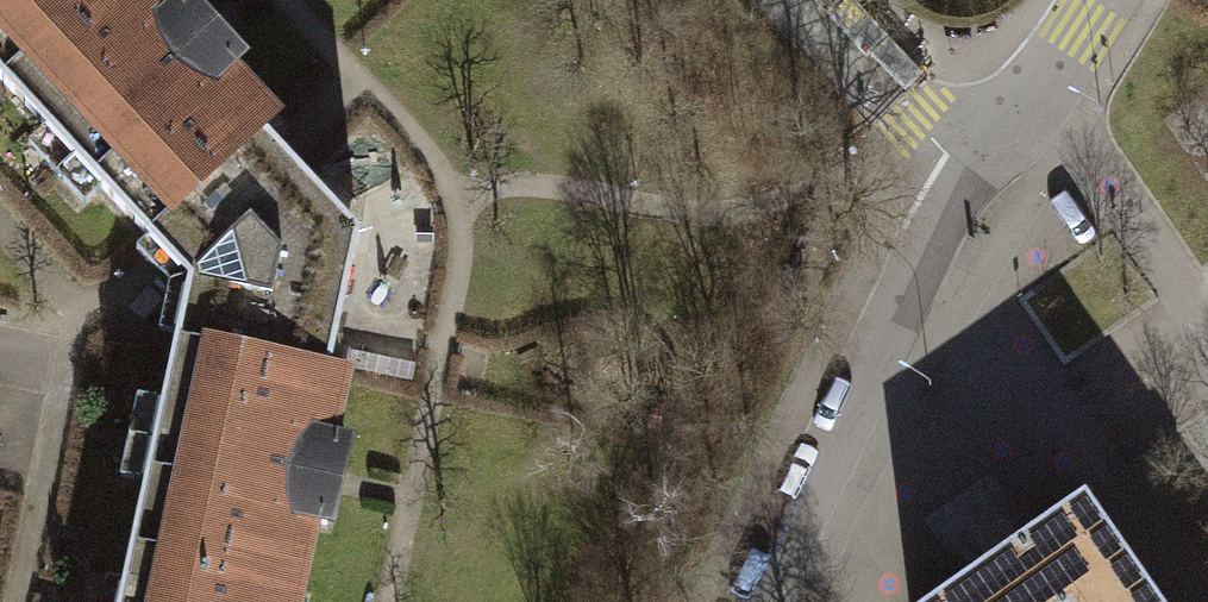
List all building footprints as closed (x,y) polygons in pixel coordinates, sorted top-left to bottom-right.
[(3,81),(89,0),(0,0),(0,78),(3,81)] [(159,0),(89,0),(3,81),(148,235),(154,229),(262,128),(271,120),(230,75),(242,63),(213,31),(183,0),(179,0),(168,10),(159,0)] [(174,249),(196,273),(198,281),(185,340),(329,371),(359,232),(281,148),(262,128),(154,229),(174,249)] [(176,338),(131,545),(297,580),(310,521),(327,525),(346,438),(328,434),(341,374),(329,371),(185,340),(176,338)] [(1084,492),(997,553),(926,601),(1161,601),(1084,492)] [(119,601),(292,601),(297,580),(131,545),(119,601)]
